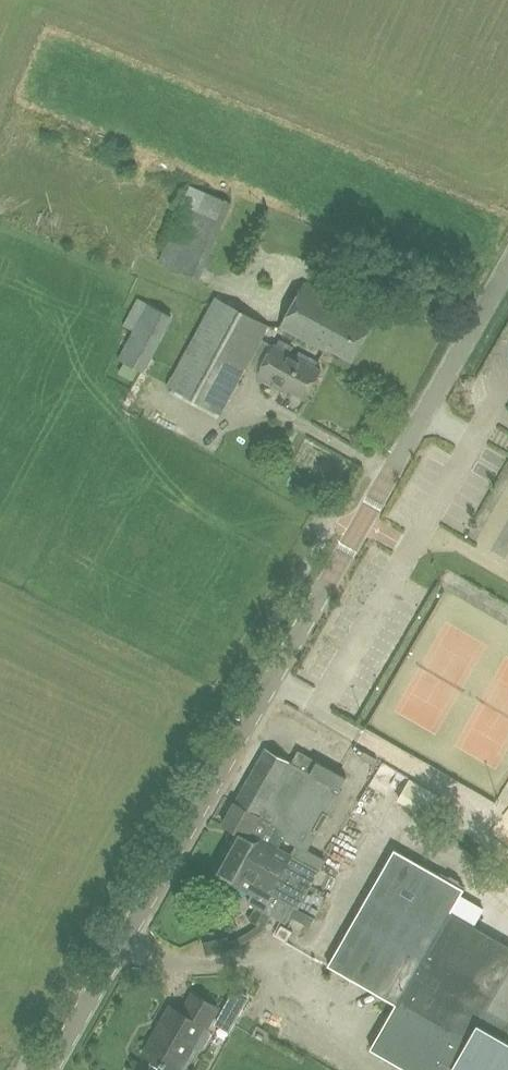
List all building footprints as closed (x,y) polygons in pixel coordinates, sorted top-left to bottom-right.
[(202,191),(195,208),(224,219),(231,202),(202,191)] [(172,254),(196,289),(208,281),(202,273),(218,261),(205,242),(217,234),(208,221),(202,225),(206,231),(172,254)] [(305,283),(282,325),(325,349),(327,346),(352,360),(372,324),(347,310),(349,307),(305,283)] [(216,297),(195,335),(247,362),(268,326),(216,297)] [(145,371),(173,315),(147,302),(118,359),(145,371)] [(219,413),(247,362),(195,335),(168,385),(219,413)] [(278,384),(306,399),(322,370),(274,345),(257,377),(276,387),(278,384)] [(340,788),(346,776),(317,760),(298,749),(296,753),(292,761),(266,746),(223,823),(235,829),(211,871),(234,884),(239,876),(257,887),(249,902),(286,923),(295,906),(299,908),(320,870),(303,861),(278,847),(284,838),(308,851),(343,790),(340,788)] [(407,803),(418,788),(397,774),(387,789),(407,803)] [(329,965),(397,1004),(371,1048),(410,1069),(451,1069),(452,1069),(454,1069),(507,1069),(507,1039),(506,1039),(507,1036),(507,945),(451,913),(465,888),(395,849),(329,965)] [(204,1027),(216,1005),(193,992),(182,1012),(171,1006),(145,1053),(175,1069),(180,1069),(193,1048),(197,1050),(203,1049),(211,1035),(209,1029),(204,1027)]
